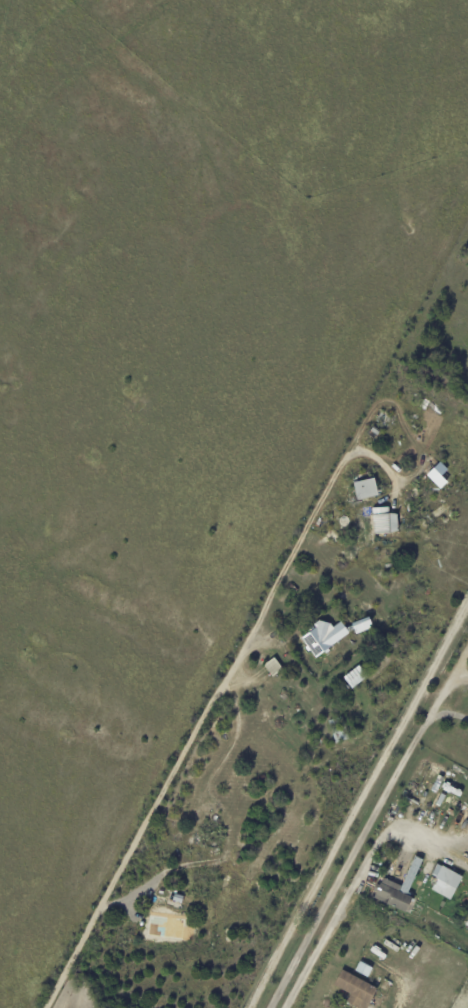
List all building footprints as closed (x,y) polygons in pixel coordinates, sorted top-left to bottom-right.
[(377,482),(380,495),(359,500),(355,482),(376,477),(377,482)] [(373,515),(390,513),(392,533),(375,534),(373,515)] [(350,633),(350,634),(316,658),(311,650),(309,652),(306,648),(308,646),(302,638),(317,628),(314,625),(320,621),(332,624),(334,627),(342,622),(347,629),(354,625),(353,624),(371,617),(374,624),(371,625),(372,628),(357,635),(355,630),(350,633)] [(271,675),(264,666),(275,658),(284,670),(273,678),(271,675)] [(442,782),(452,789),(450,792),(440,786),(442,782)] [(408,896),(414,899),(407,914),(375,898),(377,893),(374,892),(377,885),(381,886),(384,878),(402,887),(416,857),(424,861),(408,896)] [(381,859),(386,862),(382,868),(377,864),(381,859)] [(430,890),(449,900),(461,877),(436,864),(430,876),(436,879),(430,890)] [(354,971),(366,978),(371,969),(358,962),(354,971)] [(379,990),(369,1007),(356,1007),(347,1003),(351,995),(335,986),(343,971),(376,988),(379,990)]
